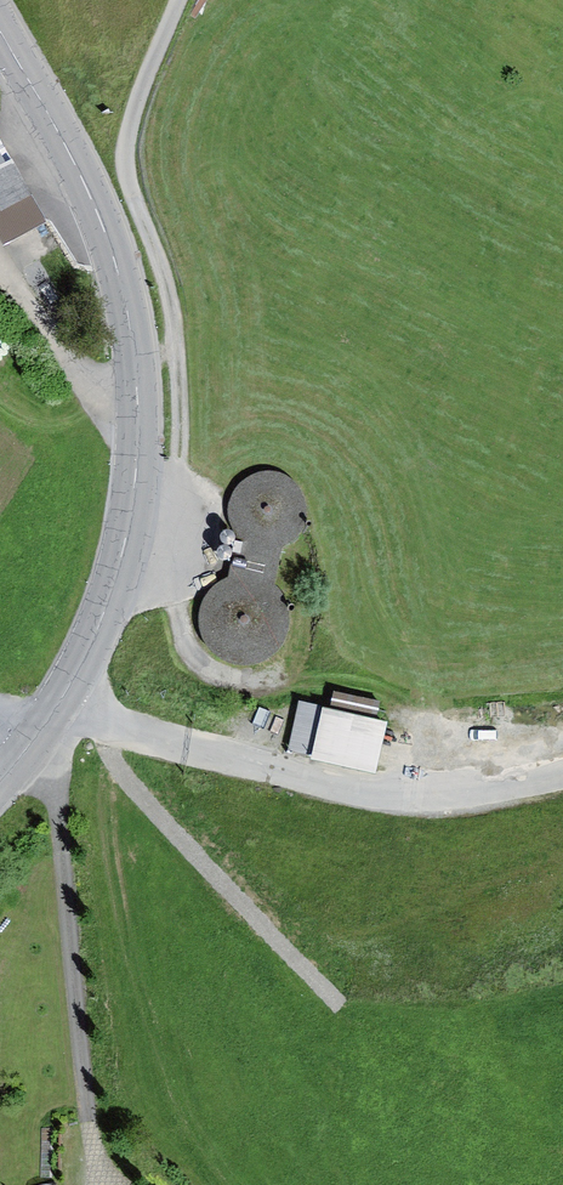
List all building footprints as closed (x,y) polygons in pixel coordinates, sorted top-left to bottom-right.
[(2,245),(45,220),(0,142),(0,241),(2,245)] [(268,472),(259,472),(251,474),(243,479),(237,486),(232,495),(227,509),(229,521),(233,530),(235,538),(227,579),(221,582),(210,591),(202,599),(199,614),(199,628),(204,644),(214,654),(226,663),(241,666),(257,665),(275,655),(284,643),(291,630),(289,612),(284,597),(275,587),(282,546),(291,543),(298,539),(302,533),(305,525),(308,514),(306,506),(304,498),(300,488),(293,481),(285,476),(276,473),(268,472)] [(219,539),(220,541),(221,543),(223,545),(226,546),(228,546),(231,545),(233,543),(234,541),(234,539),(234,536),(233,534),(232,532),(229,531),(227,531),(224,531),(222,532),(220,534),(219,536),(219,539)] [(227,546),(224,546),(222,546),(220,547),(218,548),(217,550),(216,553),(217,556),(218,558),(220,560),(222,560),(225,561),(227,560),(229,558),(231,556),(231,554),(231,551),(230,549),(229,547),(227,546)] [(322,708),(299,702),(288,749),(311,755),(322,708)] [(311,755),(309,760),(375,775),(387,723),(322,708),(311,755)]
